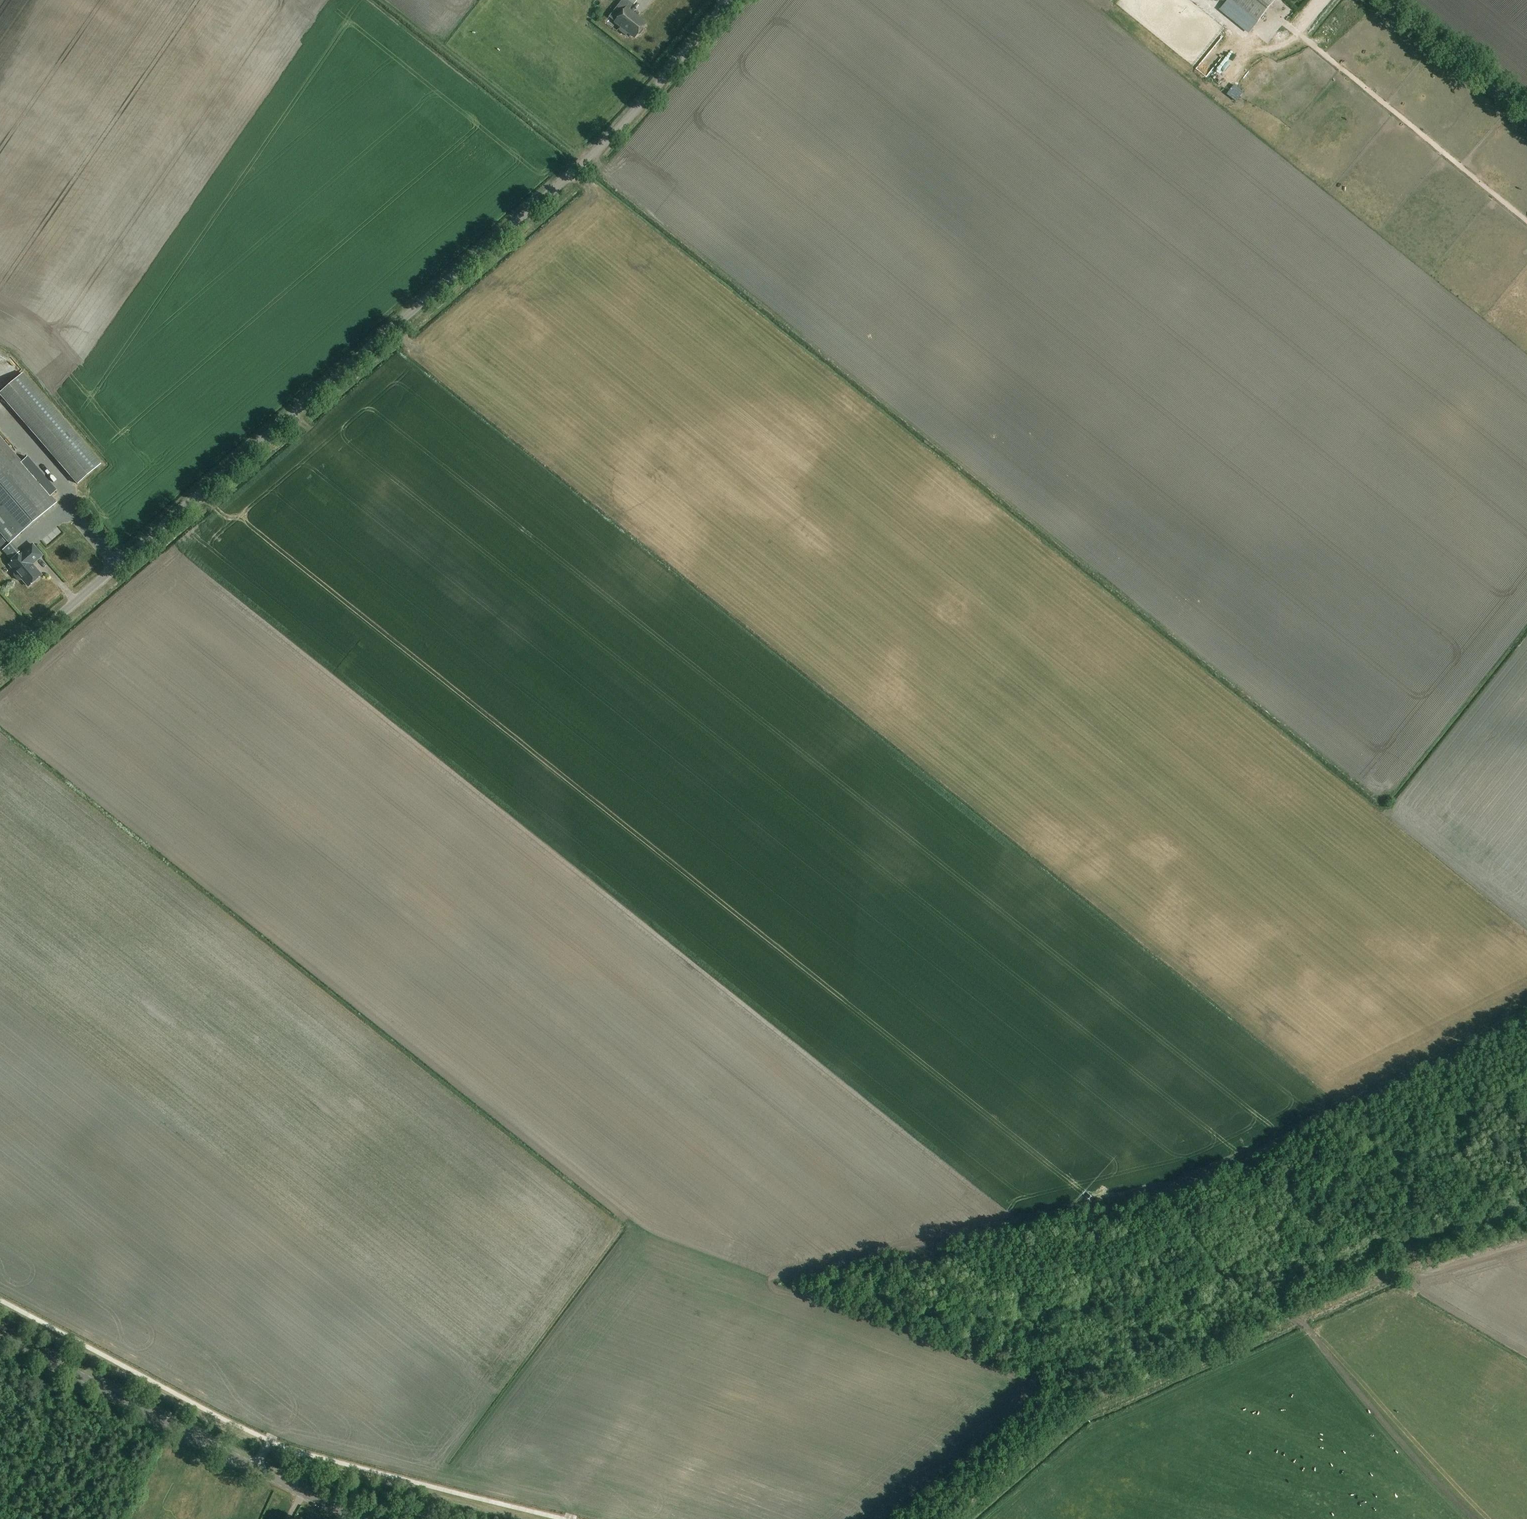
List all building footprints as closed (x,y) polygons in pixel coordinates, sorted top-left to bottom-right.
[(619,4),(624,8),(621,11),(623,12),(614,23),(621,28),(618,31),(625,36),(628,33),(634,38),(638,34),(639,35),(643,30),(641,29),(645,24),(628,11),(633,5),(638,0),(622,0),(619,4)] [(1173,55),(1207,10),(1200,5),(1203,0),(1190,0),(1157,44),(1173,55)] [(1228,0),(1220,10),(1249,34),(1257,24),(1228,0)] [(1228,0),(1257,24),(1277,0),(1228,0)] [(1269,48),(1272,44),(1264,39),(1261,44),(1269,48)] [(101,464),(22,374),(0,393),(0,395),(78,484),(101,464)] [(10,542),(55,504),(0,440),(0,530),(10,542)] [(3,550),(11,560),(20,552),(12,542),(3,550)] [(42,556),(32,545),(9,565),(15,572),(14,574),(14,576),(18,580),(20,581),(21,579),(28,587),(41,575),(32,564),(42,556)] [(784,1332),(774,1339),(778,1344),(788,1337),(784,1332)] [(777,1348),(781,1352),(788,1345),(783,1341),(777,1348)]
